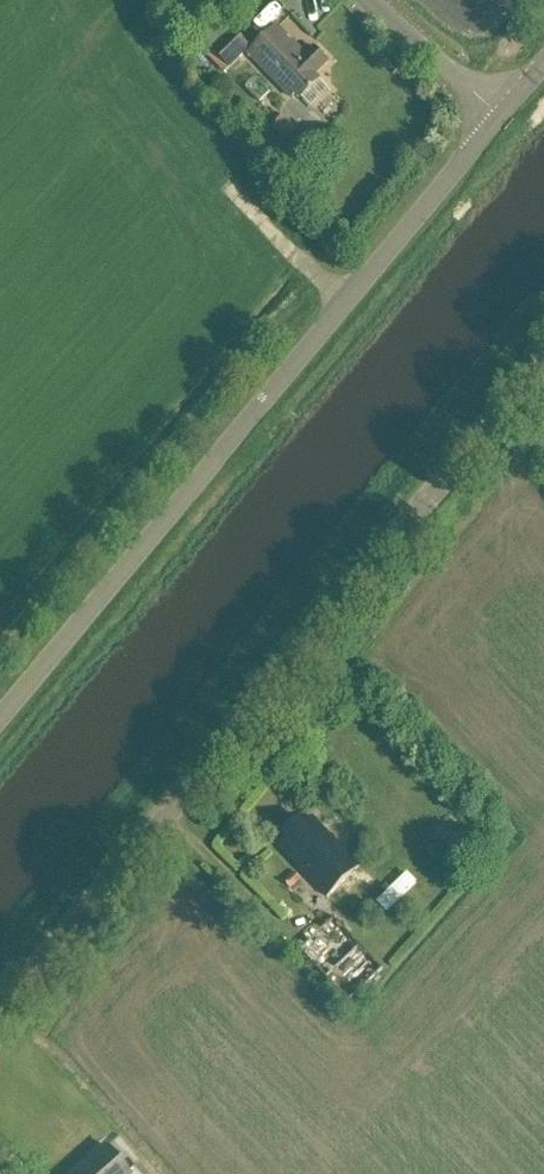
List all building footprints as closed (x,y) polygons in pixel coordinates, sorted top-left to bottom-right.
[(305,57),(277,28),(248,55),(292,100),(297,94),(302,100),(321,81),(317,76),(329,64),(314,49),(305,57)] [(251,50),(233,32),(213,52),(230,70),(251,50)] [(296,131),(283,118),(273,128),(285,142),(296,131)] [(354,875),(360,869),(337,845),(335,846),(312,821),(304,828),(299,823),(285,837),(288,840),(280,849),(328,900),(339,890),(344,896),(360,882),(354,875)] [(357,999),(372,985),(363,974),(374,965),(361,951),(348,963),(336,949),(323,960),(357,999)] [(105,1148),(75,1173),(127,1173),(105,1148)]
